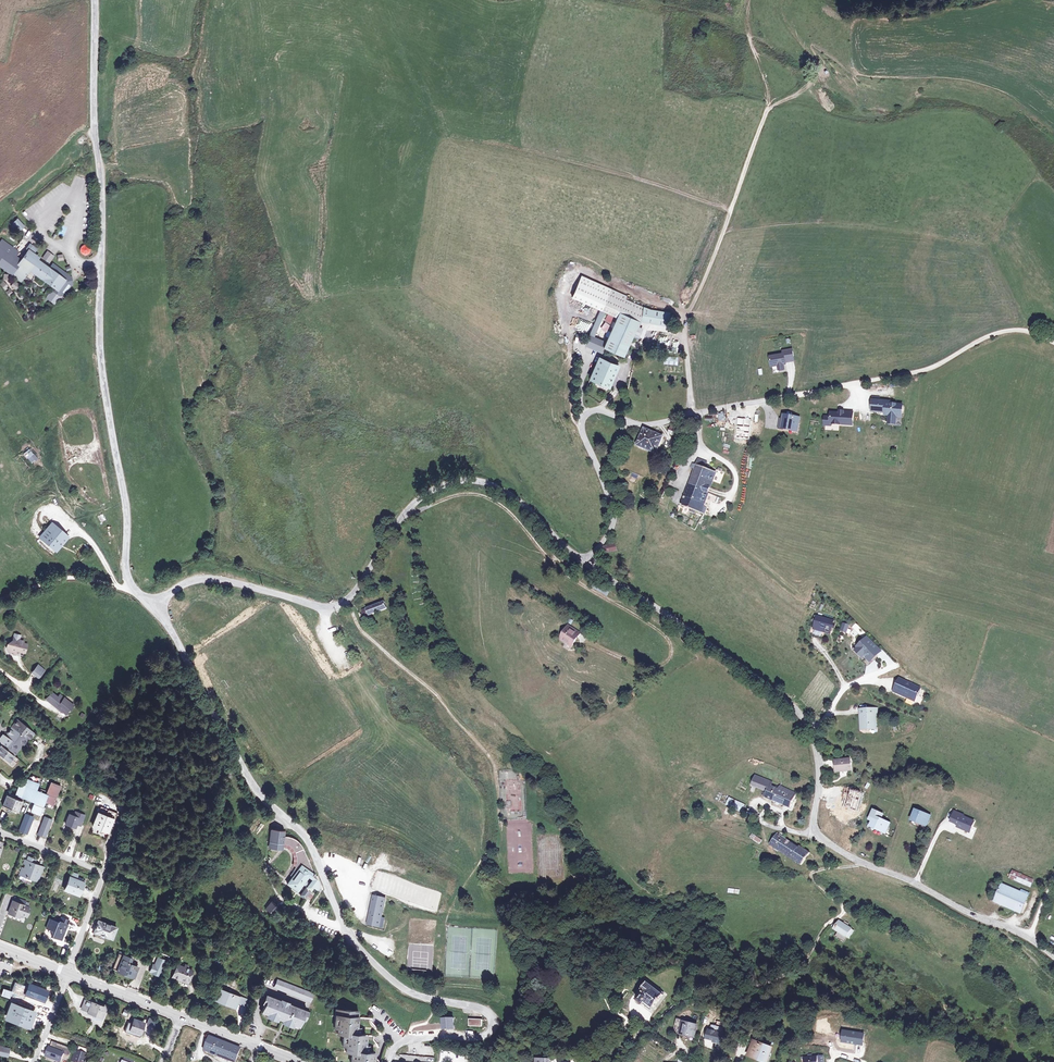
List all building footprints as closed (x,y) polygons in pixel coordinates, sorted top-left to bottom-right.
[(18,229),(20,226),(13,218),(11,221),(18,229)] [(61,225),(58,234),(63,237),(67,228),(61,225)] [(31,270),(56,291),(54,294),(52,292),(46,300),(52,305),(58,297),(59,298),(66,296),(72,288),(72,283),(73,281),(54,266),(51,270),(38,260),(40,258),(36,255),(39,250),(35,247),(32,252),(30,250),(21,262),(17,258),(19,253),(19,250),(5,238),(0,244),(0,263),(21,281),(31,270)] [(84,257),(91,252),(86,244),(79,249),(84,257)] [(56,257),(50,252),(45,259),(51,264),(56,257)] [(602,312),(612,289),(583,276),(573,298),(601,311),(602,312)] [(620,313),(641,321),(650,324),(652,310),(627,299),(628,296),(612,289),(602,312),(605,313),(618,319),(620,313)] [(652,310),(650,324),(675,327),(677,313),(652,310)] [(595,337),(605,313),(602,312),(601,311),(590,336),(595,337)] [(608,343),(605,350),(626,358),(634,338),(639,340),(643,328),(639,326),(641,321),(620,313),(618,319),(608,343)] [(605,350),(608,343),(595,337),(590,336),(586,347),(604,354),(605,350)] [(794,347),(785,349),(787,361),(796,359),(794,347)] [(785,352),(772,354),(773,365),(780,364),(780,368),(786,367),(785,361),(787,361),(785,349),(785,352)] [(678,366),(679,358),(665,357),(664,365),(678,366)] [(600,358),(591,381),(611,389),(621,366),(600,358)] [(891,402),(873,400),(872,410),(886,412),(886,415),(890,415),(889,421),(896,422),(897,416),(902,417),(903,406),(891,404),(891,402)] [(853,412),(840,411),(840,412),(832,412),(831,416),(825,416),(825,424),(831,425),(831,423),(853,424),(853,412)] [(799,430),(800,420),(787,417),(786,420),(781,420),(780,429),(787,430),(787,428),(799,430)] [(751,419),(737,418),(736,439),(749,440),(751,419)] [(677,439),(681,429),(673,426),(669,436),(677,439)] [(639,447),(659,455),(665,441),(661,439),(662,436),(659,434),(658,437),(646,432),(639,447)] [(37,461),(29,453),(24,458),(32,466),(37,461)] [(700,459),(697,466),(709,471),(711,467),(707,466),(708,462),(700,459)] [(711,495),(713,489),(712,488),(717,474),(709,471),(697,466),(693,465),(692,469),(695,470),(682,507),(705,515),(708,507),(706,506),(710,495),(711,495)] [(64,540),(52,529),(42,542),(54,552),(64,540)] [(615,544),(605,547),(606,552),(617,550),(615,544)] [(599,580),(594,588),(607,596),(612,588),(599,580)] [(383,602),(363,613),(366,618),(386,607),(383,602)] [(834,621),(816,616),(813,621),(816,623),(812,637),(823,640),(826,630),(831,631),(834,621)] [(573,649),(583,634),(571,627),(562,642),(573,649)] [(18,634),(13,633),(12,640),(7,643),(10,649),(9,653),(14,654),(15,650),(24,652),(26,643),(22,642),(22,640),(18,639),(18,634)] [(858,647),(859,648),(865,655),(861,659),(867,666),(881,651),(875,645),(874,646),(870,642),(868,643),(865,640),(860,645),(858,647)] [(43,670),(37,665),(30,672),(37,677),(43,670)] [(920,688),(900,679),(894,692),(915,701),(920,688)] [(49,700),(55,705),(62,710),(63,709),(69,714),(76,705),(62,695),(60,698),(54,693),(49,700)] [(860,710),(861,727),(865,727),(865,729),(876,729),(875,714),(877,714),(877,709),(860,710)] [(11,727),(27,738),(33,731),(16,719),(11,727)] [(16,753),(27,738),(11,727),(4,737),(2,735),(0,738),(0,745),(8,751),(9,751),(10,749),(16,753)] [(8,751),(0,745),(0,756),(2,758),(8,763),(12,759),(16,762),(19,759),(14,755),(16,753),(10,749),(9,751),(8,751)] [(851,759),(835,761),(836,769),(843,768),(844,771),(852,770),(851,759)] [(773,783),(760,777),(757,787),(765,790),(763,796),(791,808),(797,794),(788,790),(787,793),(778,789),(777,788),(777,789),(772,787),(773,783)] [(507,813),(522,812),(520,780),(506,781),(507,813)] [(24,798),(31,802),(35,792),(38,785),(28,781),(25,787),(22,786),(18,788),(15,796),(14,799),(22,802),(24,798)] [(34,803),(31,812),(39,815),(44,803),(53,806),(60,788),(51,784),(48,793),(48,794),(44,802),(37,799),(35,803),(34,803)] [(863,793),(846,787),(840,805),(858,811),(863,793)] [(39,793),(35,792),(31,802),(34,803),(35,803),(37,799),(44,802),(48,794),(48,793),(40,790),(39,793)] [(15,796),(13,795),(11,797),(7,795),(3,806),(18,813),(22,802),(14,799),(15,796)] [(731,806),(734,799),(729,796),(725,804),(731,806)] [(966,815),(952,809),(948,818),(950,819),(949,822),(957,825),(956,827),(969,833),(975,820),(965,816),(966,815)] [(117,816),(99,810),(97,816),(92,828),(97,831),(98,828),(107,832),(111,822),(114,823),(117,816)] [(872,826),(885,833),(889,823),(881,819),(883,815),(874,810),(870,819),(874,821),(872,826)] [(927,825),(930,816),(916,811),(913,820),(925,825),(927,825)] [(84,818),(74,814),(73,818),(68,816),(64,826),(74,830),(76,825),(80,827),(84,818)] [(33,818),(26,815),(19,832),(26,834),(33,818)] [(45,838),(51,821),(44,818),(38,835),(45,838)] [(913,820),(911,824),(924,829),(925,825),(913,820)] [(283,831),(270,829),(268,843),(272,843),(271,849),(278,849),(278,846),(279,844),(284,844),(287,845),(289,846),(291,848),(293,851),(295,854),(295,856),(296,861),(295,863),(295,865),(294,866),(293,869),(293,870),(292,871),(289,875),(292,877),(286,884),(297,891),(303,884),(305,881),(308,877),(310,879),(308,883),(306,886),(305,887),(310,891),(312,888),(317,891),(318,889),(318,887),(318,882),(309,862),(302,846),(300,844),(297,842),(293,839),(288,837),(283,837),(283,831)] [(778,833),(771,845),(802,865),(811,851),(801,845),(800,846),(778,833)] [(284,844),(279,844),(278,846),(284,847),(287,848),(289,850),(292,854),(292,856),(293,863),(292,865),(290,869),(293,870),(293,869),(294,866),(295,865),(295,863),(296,861),(295,856),(295,854),(293,851),(291,848),(289,846),(287,845),(284,844)] [(508,860),(509,873),(533,872),(532,862),(527,862),(527,859),(508,860)] [(23,869),(20,876),(29,879),(37,883),(42,869),(34,866),(27,863),(25,862),(24,866),(26,867),(25,869),(23,869)] [(378,871),(372,888),(432,909),(433,904),(437,905),(441,894),(421,886),(378,871)] [(1031,887),(1034,881),(1012,871),(1010,877),(1031,887)] [(69,880),(64,892),(78,897),(83,885),(76,882),(78,877),(72,875),(70,880),(69,880)] [(1021,893),(1002,885),(995,902),(1020,913),(1029,893),(1022,890),(1021,893)] [(310,891),(305,887),(299,895),(304,898),(310,891)] [(385,898),(373,896),(371,908),(382,911),(385,898)] [(8,914),(18,918),(19,915),(21,915),(26,918),(29,909),(24,907),(26,902),(16,898),(14,903),(13,903),(8,914)] [(279,908),(271,902),(266,909),(274,915),(279,908)] [(382,911),(371,908),(368,919),(371,919),(370,925),(380,927),(382,918),(381,917),(382,911)] [(61,936),(63,937),(68,922),(61,919),(59,923),(58,923),(57,924),(49,921),(46,930),(52,933),(51,938),(59,941),(61,936)] [(116,927),(98,920),(93,932),(95,932),(94,935),(104,939),(105,937),(112,939),(116,927)] [(848,937),(849,938),(854,931),(851,929),(851,928),(847,925),(848,923),(845,921),(844,923),(839,920),(837,925),(834,923),(832,926),(835,927),(834,928),(839,931),(836,937),(845,943),(848,937)] [(132,956),(119,951),(112,969),(134,976),(138,967),(129,964),(132,956)] [(165,959),(157,956),(154,964),(152,963),(148,972),(157,976),(165,959)] [(183,967),(177,965),(173,976),(188,982),(192,970),(186,968),(187,966),(184,964),(183,967)] [(312,993),(276,980),(273,988),(309,1001),(312,993)] [(14,989),(24,989),(24,981),(14,981),(14,989)] [(664,996),(648,983),(641,990),(643,992),(637,1000),(643,1004),(645,1001),(654,1008),(664,996)] [(220,990),(218,997),(216,1000),(234,1007),(235,1003),(236,1002),(244,1005),(247,999),(238,996),(238,997),(220,990)] [(304,1010),(267,996),(261,1012),(298,1026),(304,1010)] [(90,1009),(89,1012),(101,1017),(105,1008),(85,1000),(83,1006),(90,1009)] [(38,1012),(12,1003),(6,1020),(32,1030),(38,1012)] [(343,1034),(374,1037),(375,1028),(372,1024),(372,1020),(354,1019),(354,1013),(336,1011),(335,1021),(335,1027),(337,1027),(337,1034),(343,1034)] [(156,1019),(148,1016),(146,1023),(153,1026),(156,1019)] [(453,1018),(442,1019),(442,1029),(454,1028),(453,1018)] [(143,1023),(134,1020),(129,1032),(136,1036),(138,1035),(143,1023)] [(697,1025),(684,1022),(681,1033),(695,1036),(697,1025)] [(374,1037),(343,1034),(343,1040),(342,1046),(345,1046),(345,1052),(351,1053),(350,1058),(350,1061),(378,1061),(375,1058),(376,1046),(374,1041),(374,1037)] [(240,1050),(211,1038),(206,1050),(233,1061),(235,1061),(240,1050)] [(771,1048),(753,1041),(748,1055),(766,1061),(771,1048)] [(7,1057),(9,1050),(0,1047),(0,1055),(7,1057)] [(649,1055),(657,1061),(661,1057),(652,1050),(649,1055)] [(81,1053),(78,1061),(84,1061),(86,1055),(81,1053)]
